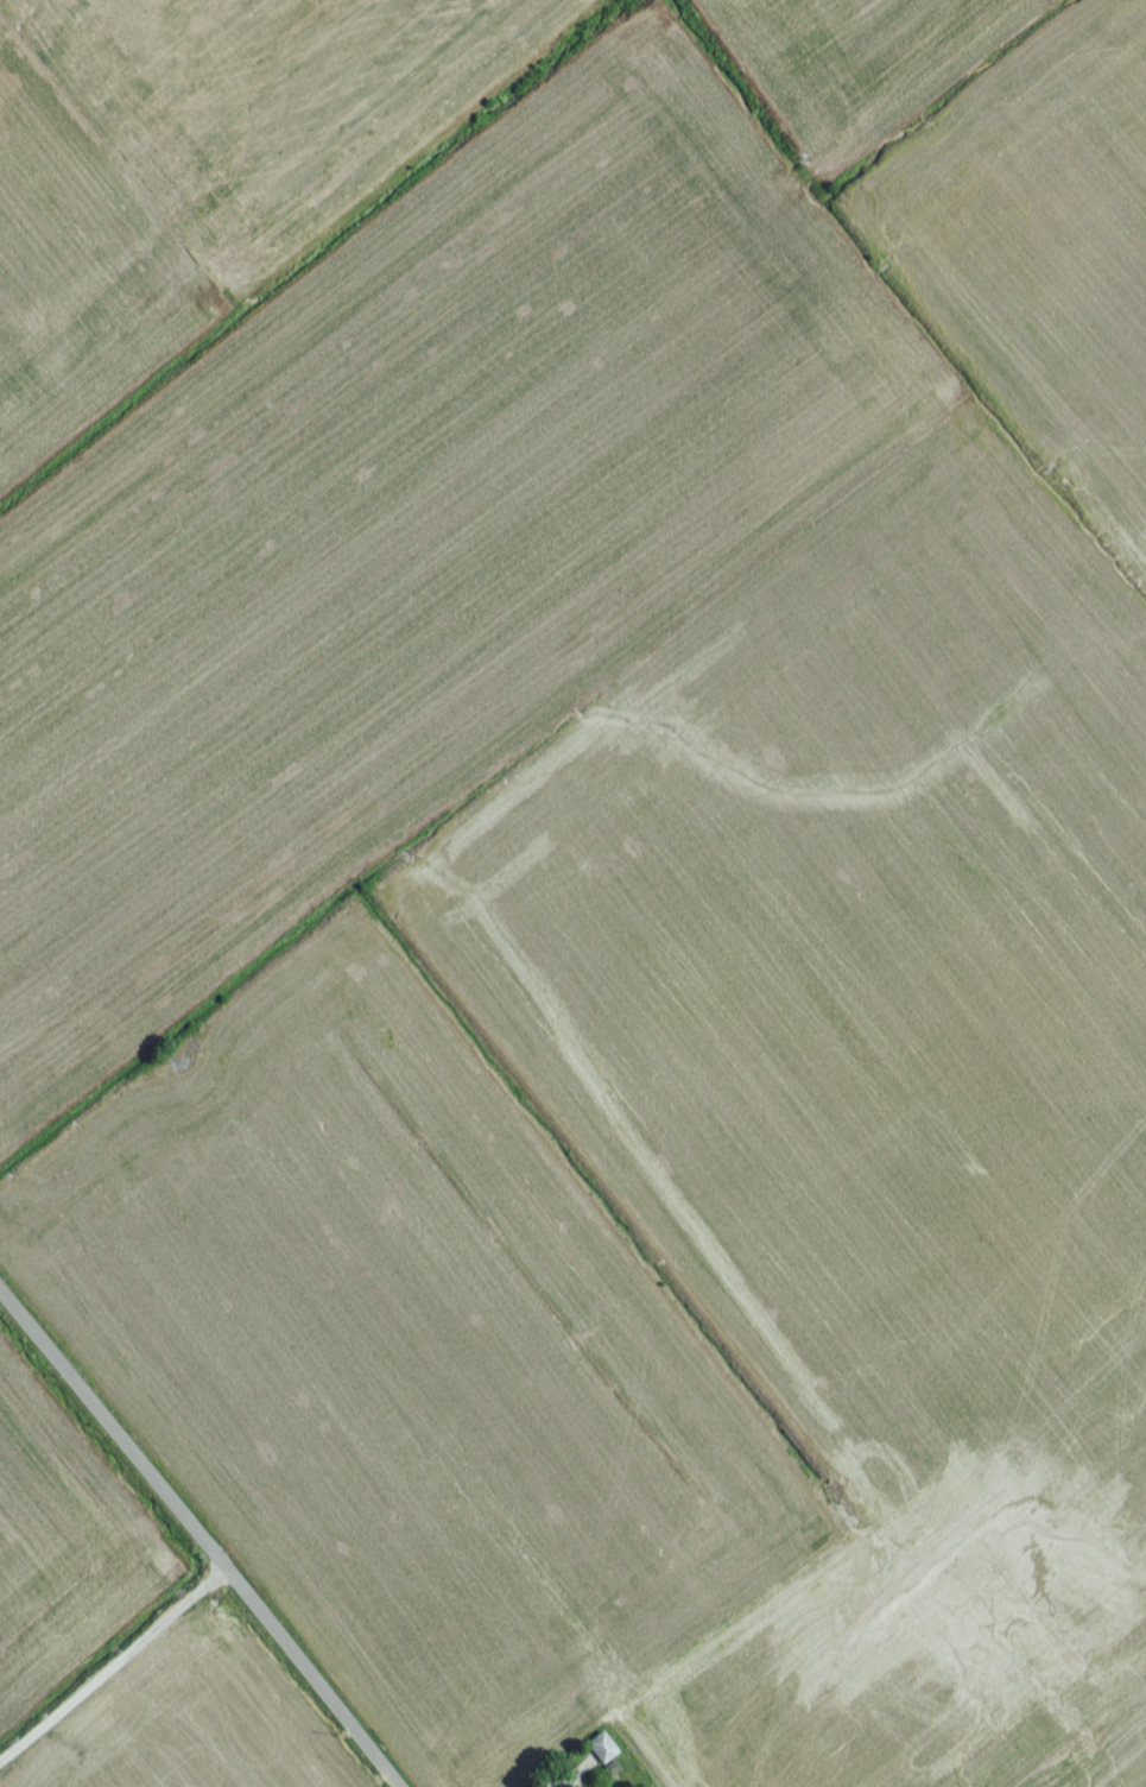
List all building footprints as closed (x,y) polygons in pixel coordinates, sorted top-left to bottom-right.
[(584,1751),(601,1773),(618,1760),(601,1738),(584,1751)]
